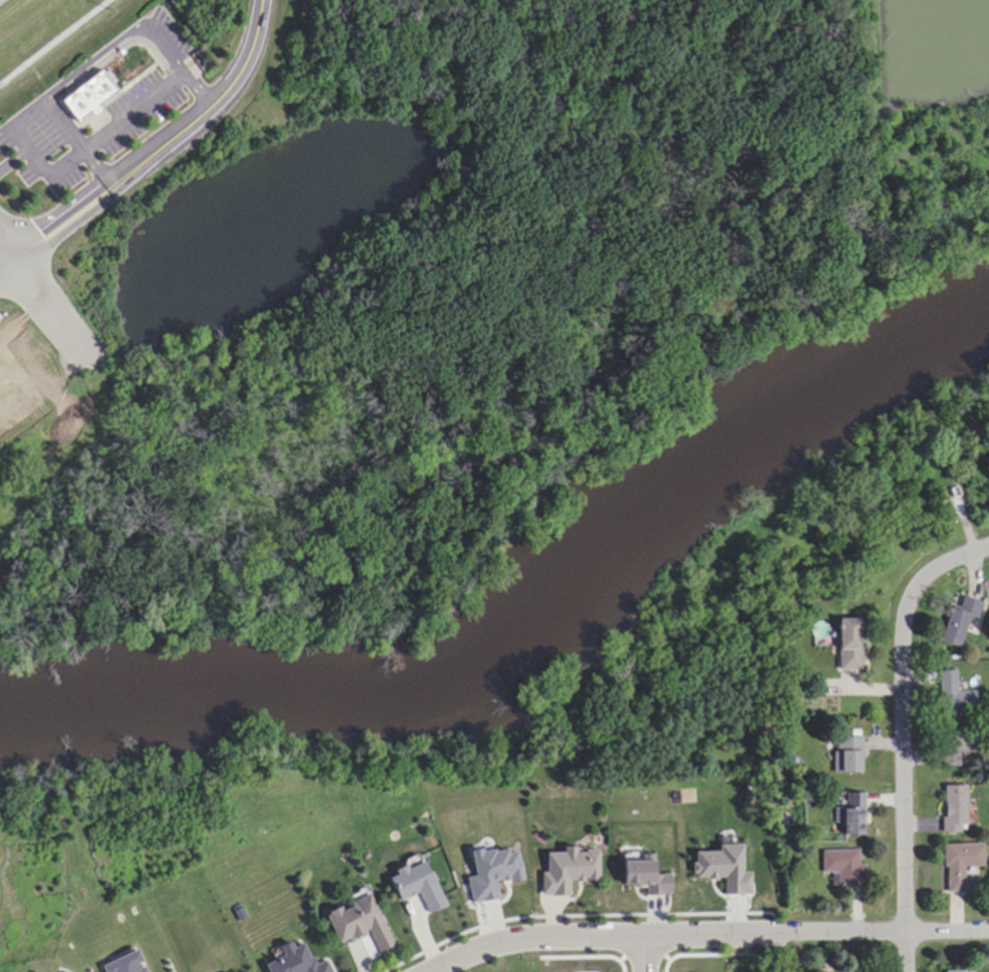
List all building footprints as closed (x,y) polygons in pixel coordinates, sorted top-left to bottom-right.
[(112,91),(97,71),(60,100),(75,119),(112,91)] [(973,434),(986,432),(982,417),(970,420),(973,434)] [(948,608),(938,643),(958,649),(968,615),(977,618),(981,602),(962,596),(958,611),(948,608)] [(835,619),(835,670),(859,670),(859,619),(835,619)] [(958,671),(937,672),(938,714),(958,714),(958,671)] [(940,762),(970,762),(970,734),(940,734),(940,762)] [(861,738),(832,738),(832,774),(861,774),(861,738)] [(966,786),(941,786),(941,834),(966,834),(966,786)] [(840,837),(862,837),(862,794),(840,794),(840,837)] [(942,844),(942,892),(963,892),(963,867),(983,867),(983,844),(942,844)] [(819,851),(819,873),(836,873),(836,886),(858,886),(858,851),(819,851)] [(389,945),(367,893),(321,912),(334,943),(364,930),(374,952),(389,945)]
